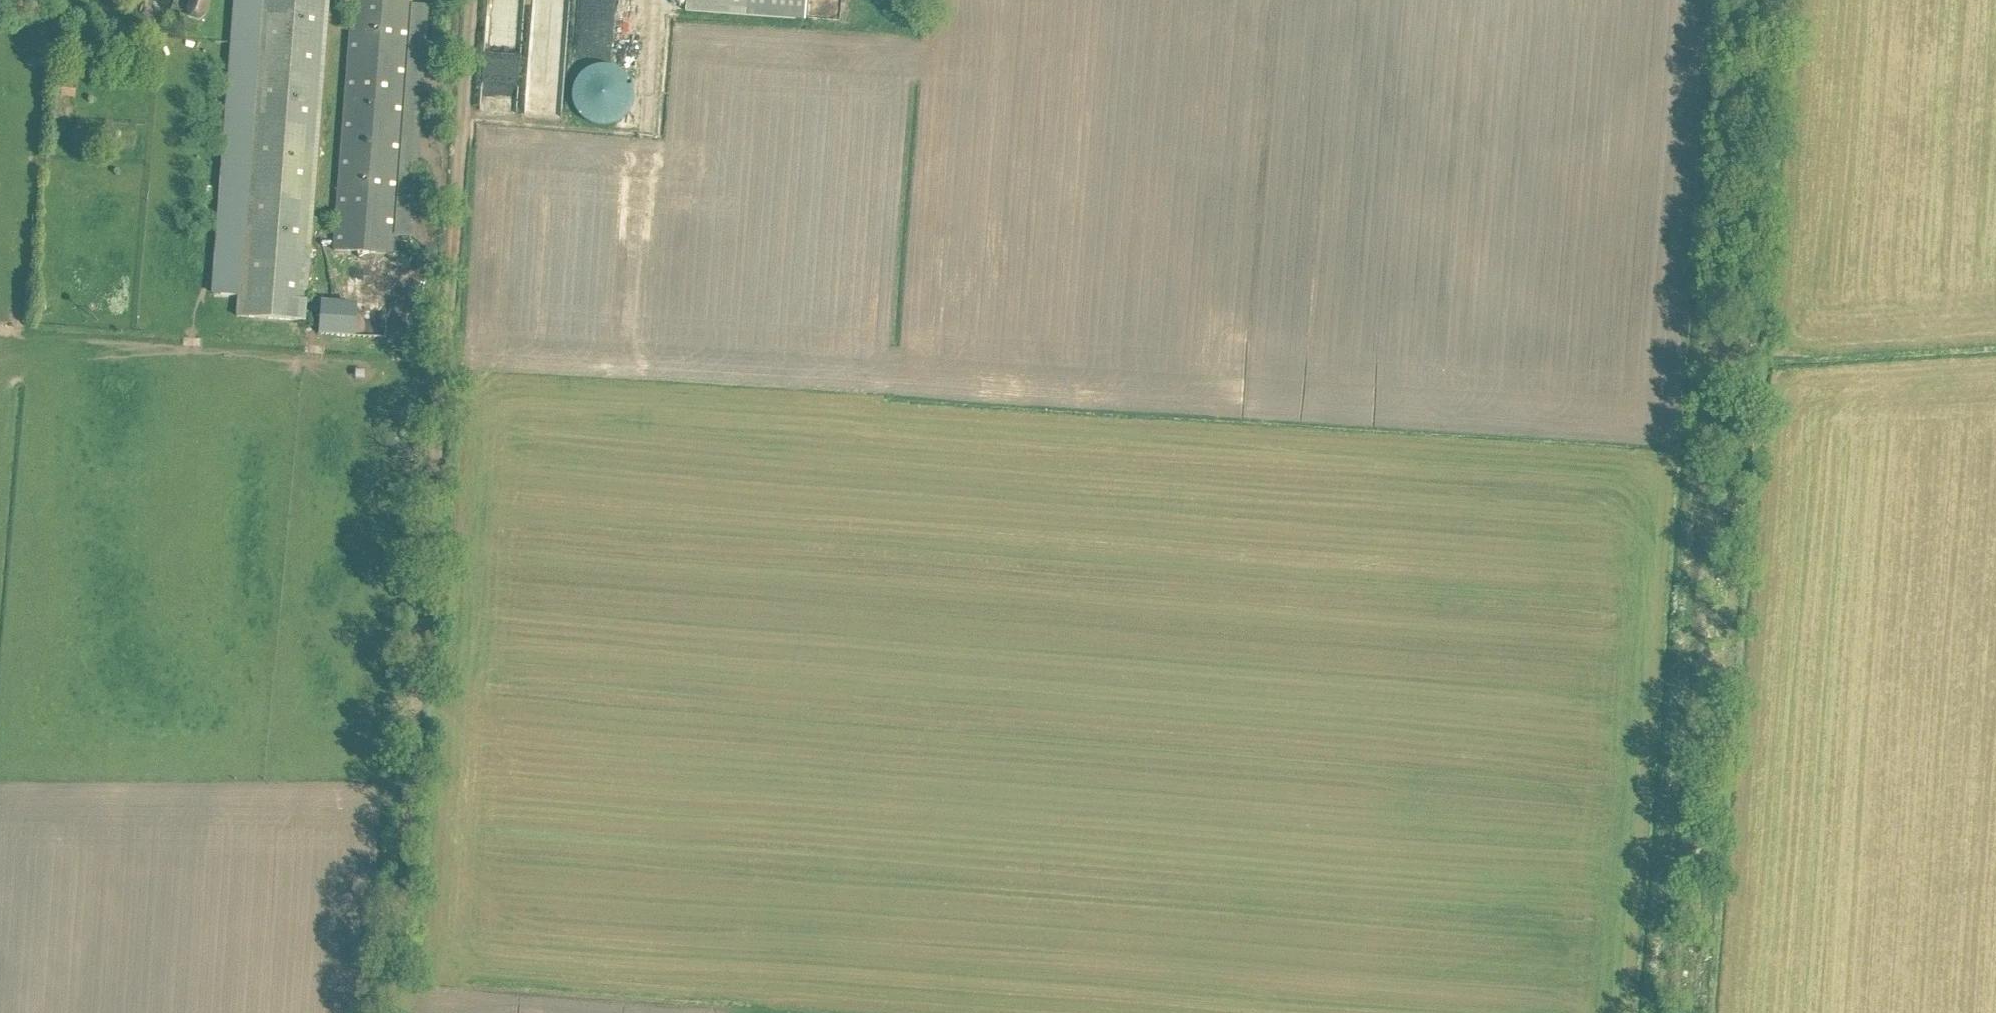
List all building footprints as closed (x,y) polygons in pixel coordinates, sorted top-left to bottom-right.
[(211,0),(195,0),(191,10),(205,16),(211,0)] [(211,296),(238,298),(236,317),(305,322),(329,0),(234,0),(211,296)] [(334,250),(392,256),(393,237),(412,239),(429,10),(410,8),(411,0),(353,0),(334,250)] [(684,13),(805,21),(806,0),(685,0),(684,13)] [(595,128),(602,129),(609,128),(616,125),(623,120),(629,114),(632,106),(633,97),(631,90),(629,83),(624,78),(618,73),(611,69),(602,68),(594,69),(586,73),(580,78),(576,83),(573,90),(572,97),(573,106),(576,114),(581,121),(588,125),(595,128)] [(75,99),(76,85),(61,84),(60,98),(75,99)] [(36,309),(44,321),(55,314),(47,302),(36,309)] [(318,338),(354,340),(357,305),(320,303),(318,338)]
